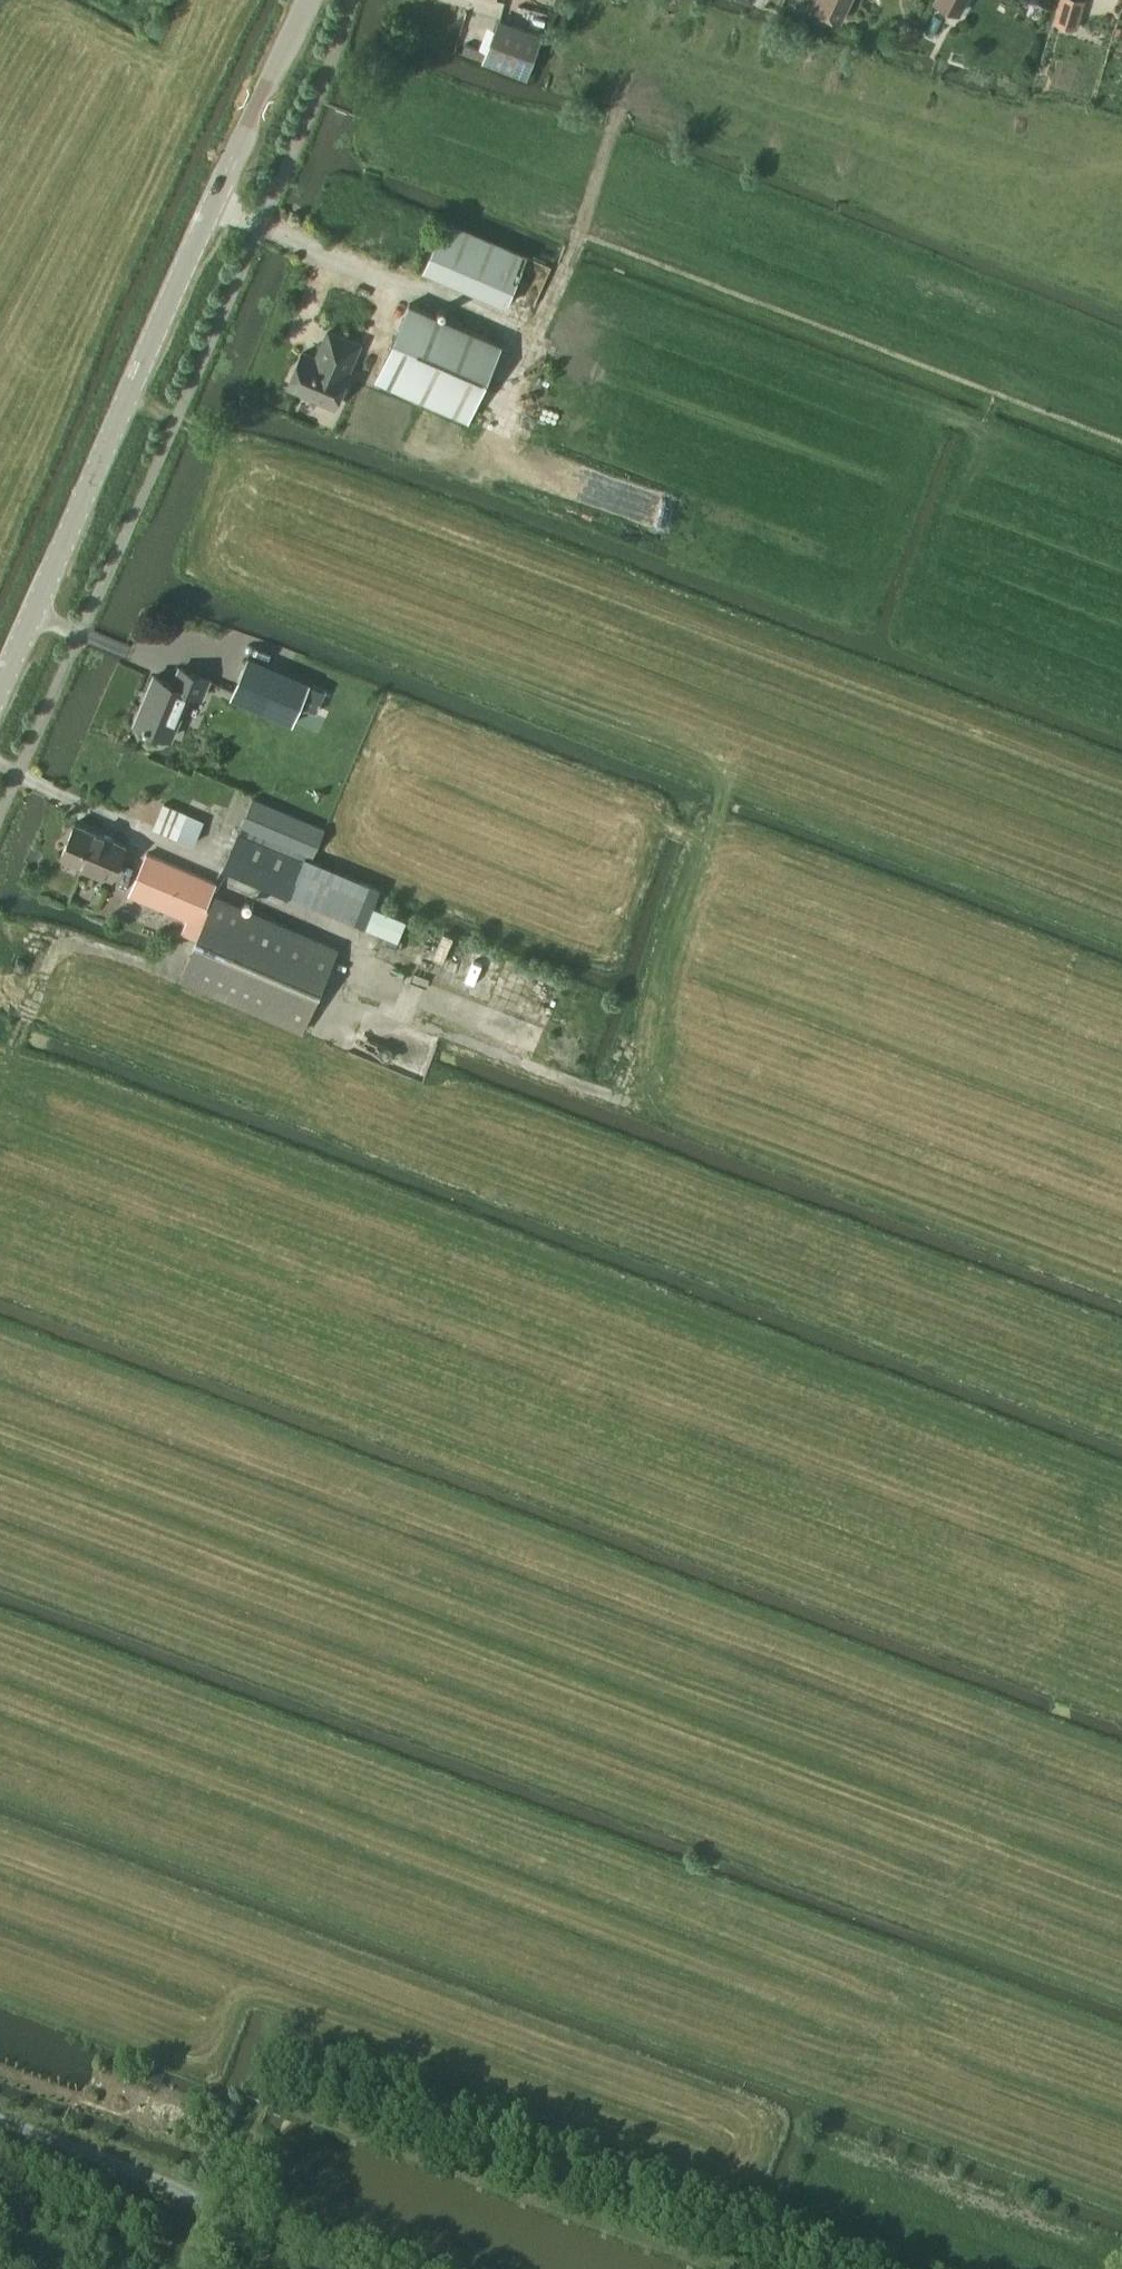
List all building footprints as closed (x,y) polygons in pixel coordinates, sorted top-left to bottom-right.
[(852,0),(817,0),(812,9),(842,22),(852,0)] [(934,2),(960,15),(968,0),(933,0),(932,1),(934,2)] [(1052,22),(1077,28),(1086,0),(1059,0),(1052,22)] [(543,34),(498,17),(481,60),(527,78),(543,34)] [(423,270),(506,305),(527,255),(445,220),(423,270)] [(468,420),(501,343),(409,303),(376,380),(468,420)] [(302,352),(288,385),(334,406),(349,372),(347,372),(359,344),(329,330),(316,358),(302,352)] [(616,509),(623,488),(592,477),(585,498),(616,509)] [(250,656),(231,698),(293,724),(311,682),(250,656)] [(180,667),(174,683),(155,675),(135,723),(170,737),(189,692),(201,697),(209,679),(180,667)] [(314,858),(326,829),(250,796),(238,825),(314,858)] [(187,813),(163,802),(153,826),(177,837),(196,844),(205,820),(187,813)] [(126,844),(75,822),(61,855),(112,877),(126,844)] [(289,894),(290,894),(304,859),(238,831),(222,867),(289,895),(289,894)] [(196,938),(178,979),(302,1032),(339,947),(213,893),(217,882),(146,851),(128,894),(186,919),(201,925),(196,938)] [(304,859),(290,894),(355,921),(371,884),(305,856),(304,859)] [(398,937),(406,917),(365,902),(357,922),(398,937)] [(186,919),(181,932),(196,938),(201,925),(186,919)] [(22,970),(26,962),(19,959),(15,967),(22,970)]
